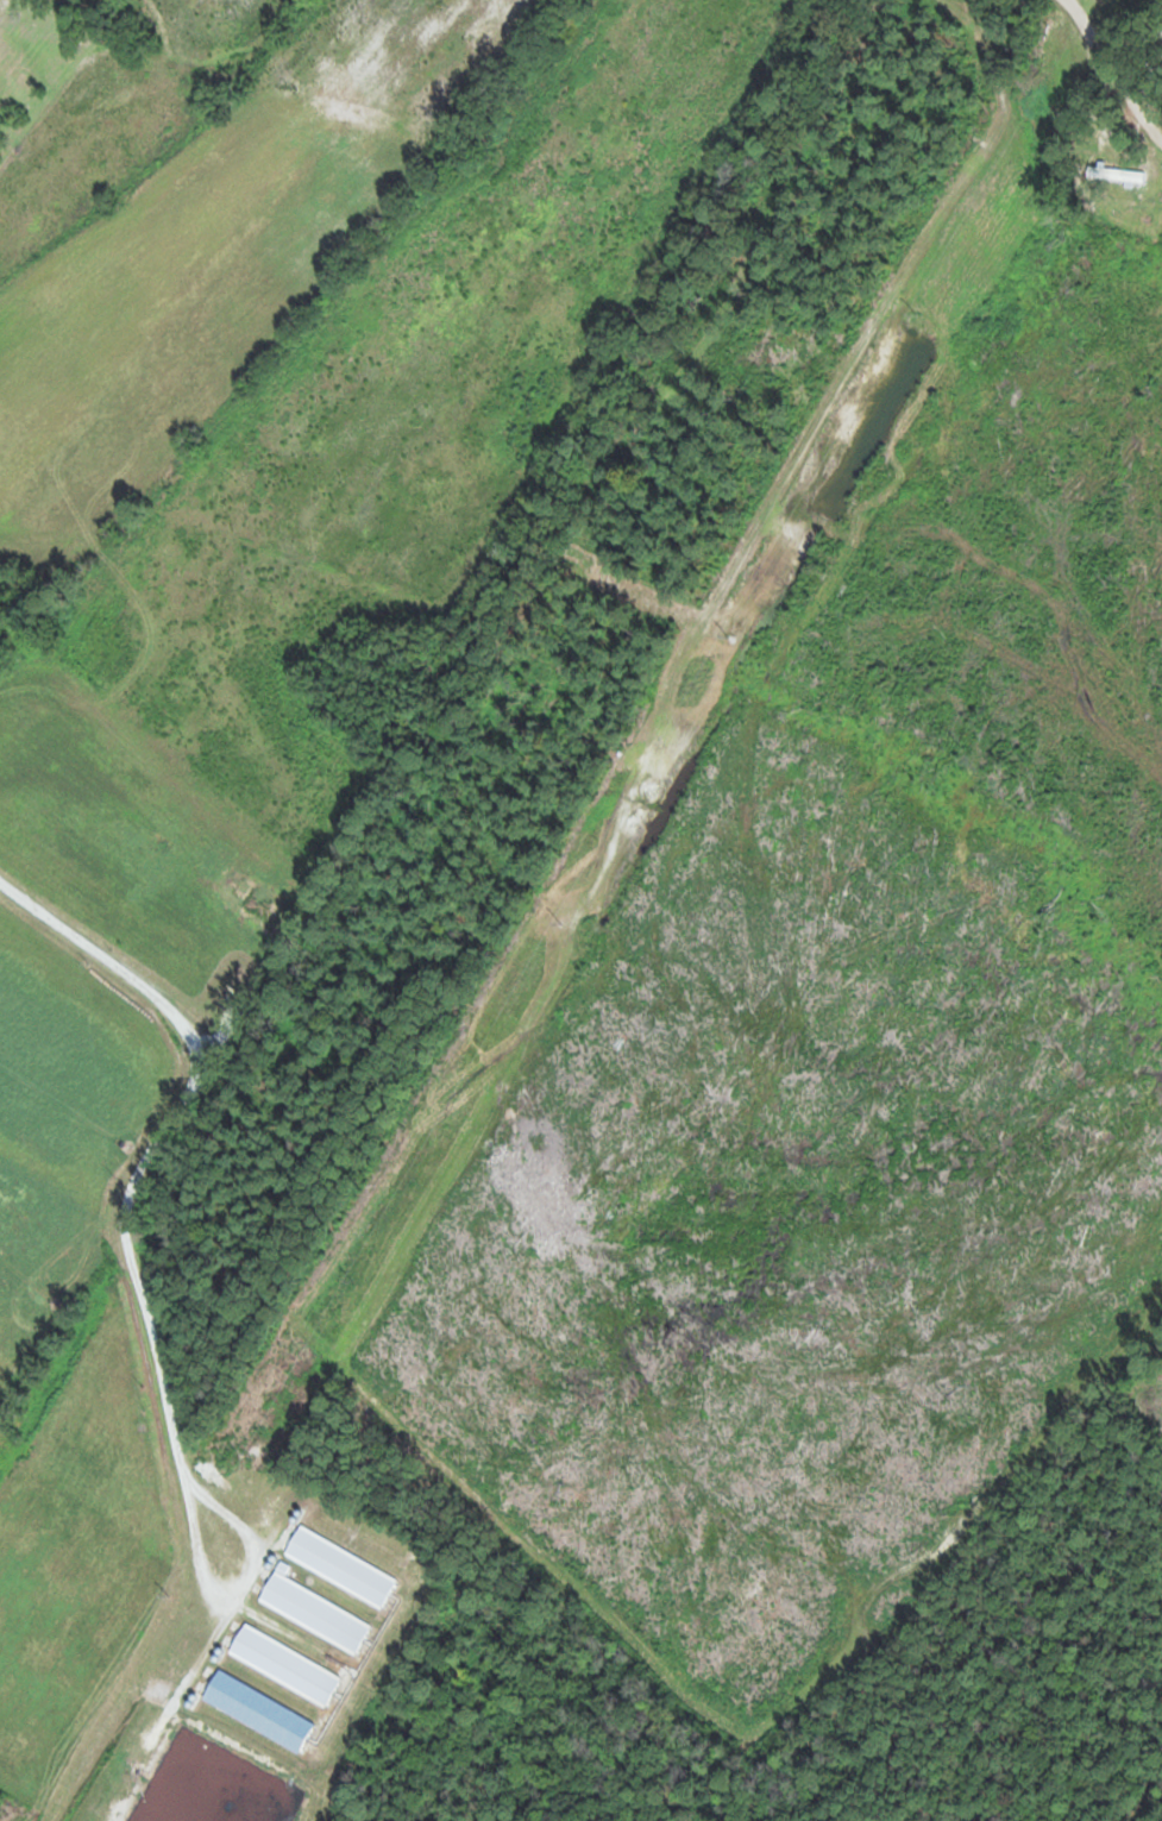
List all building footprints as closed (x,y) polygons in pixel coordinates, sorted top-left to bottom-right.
[(1087,168),(1087,182),(1143,182),(1143,168),(1087,168)] [(282,1559),(380,1608),(396,1577),(298,1528),(282,1559)] [(256,1602),(353,1656),(369,1626),(273,1572),(256,1602)] [(227,1655),(323,1708),(340,1678),(243,1625),(227,1655)] [(199,1702),(298,1754),(314,1724),(216,1671),(199,1702)]
